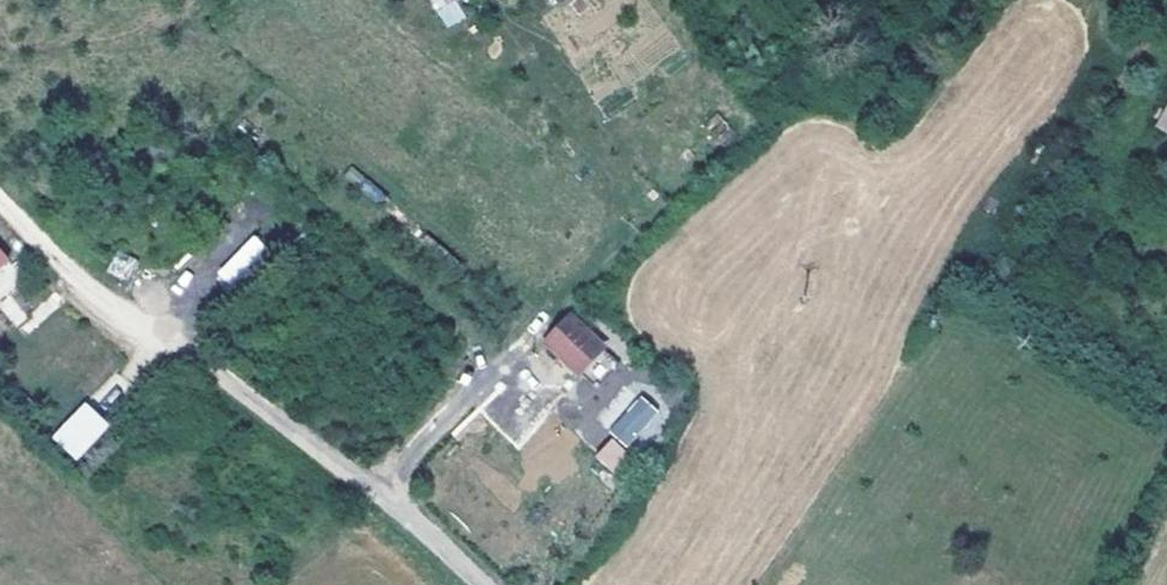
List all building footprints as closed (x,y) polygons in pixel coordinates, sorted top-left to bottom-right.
[(464,20),(455,0),(430,0),(442,29),(464,20)] [(1159,108),(1154,117),(1163,122),(1166,114),(1166,112),(1159,108)] [(230,285),(268,249),(254,235),(216,272),(230,285)] [(137,261),(119,252),(107,272),(125,281),(137,261)] [(601,348),(570,318),(547,342),(579,371),(601,348)] [(603,380),(614,361),(597,352),(586,371),(603,380)] [(631,449),(659,408),(636,393),(609,434),(631,449)] [(106,429),(84,409),(58,440),(79,461),(106,429)] [(595,459),(614,472),(629,451),(609,438),(595,459)]
